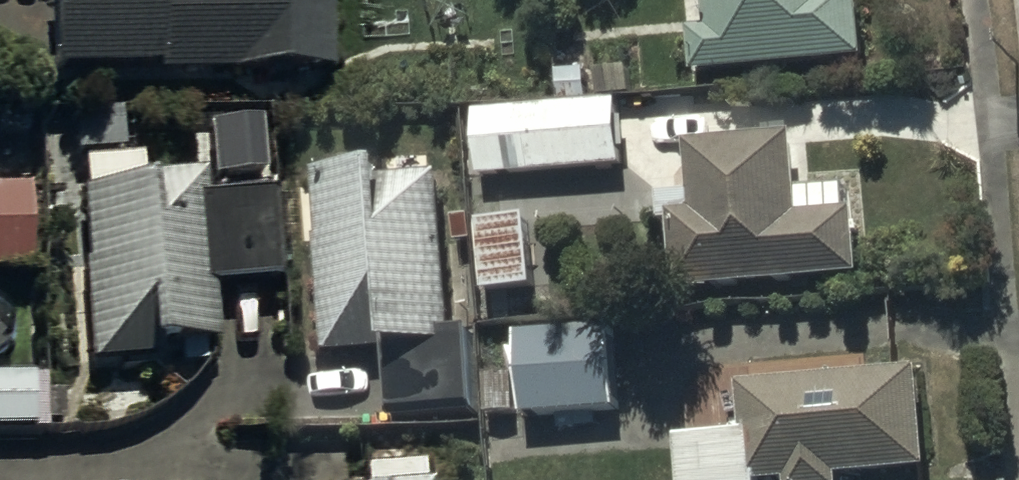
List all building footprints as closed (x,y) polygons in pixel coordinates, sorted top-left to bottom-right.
[(51,86),(329,86),(329,0),(51,0),(51,86)] [(710,27),(693,28),(697,76),(866,62),(860,0),(708,0),(710,27)] [(621,174),(618,104),(478,110),(481,179),(621,174)] [(691,148),(692,197),(654,199),(655,228),(674,227),(677,292),(863,284),(860,215),(849,216),(848,192),(800,194),(798,143),(691,148)] [(385,171),(315,176),(327,356),(389,352),(394,422),(475,417),(469,331),(451,332),(440,179),(386,183),(385,171)] [(137,196),(80,200),(84,262),(78,262),(85,371),(161,366),(160,357),(216,353),(212,293),(278,289),(272,200),(204,205),(202,180),(136,184),(137,196)] [(0,191),(0,273),(32,272),(31,191),(0,191)] [(534,224),(480,227),(482,297),(537,295),(534,224)] [(617,334),(521,337),(523,421),(619,418),(617,334)] [(922,375),(833,383),(833,374),(797,376),(797,386),(741,389),(744,438),(682,442),(685,479),(842,479),(928,475),(922,375)] [(0,381),(0,439),(32,438),(31,381),(0,381)] [(422,471),(363,474),(363,479),(422,479),(422,471)]
